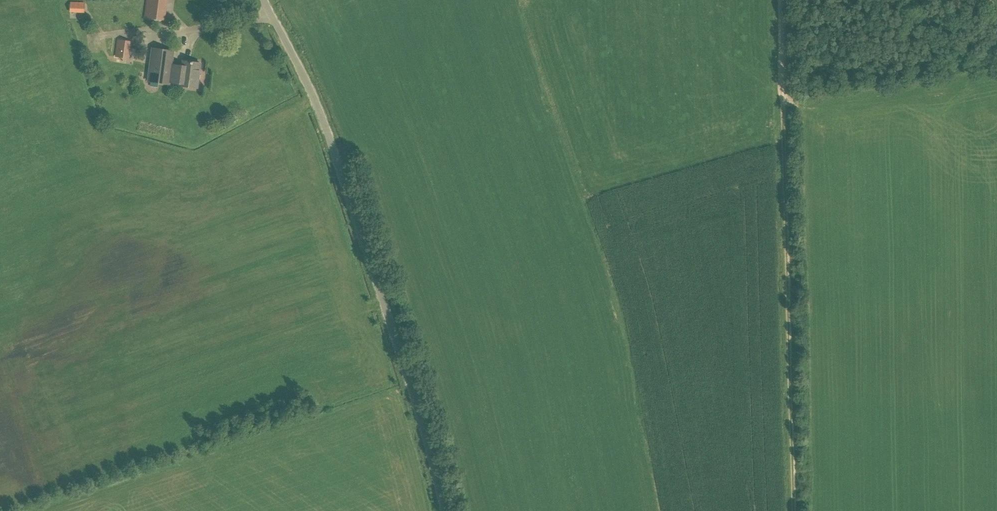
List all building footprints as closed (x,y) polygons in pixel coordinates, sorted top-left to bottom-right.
[(162,19),(165,0),(148,0),(146,17),(162,19)] [(71,11),(84,12),(85,4),(72,3),(71,11)] [(129,58),(132,41),(118,39),(115,56),(129,58)] [(182,66),(172,64),(174,51),(153,48),(148,81),(169,84),(169,82),(180,83),(180,85),(197,88),(201,63),(183,61),(182,66)]
